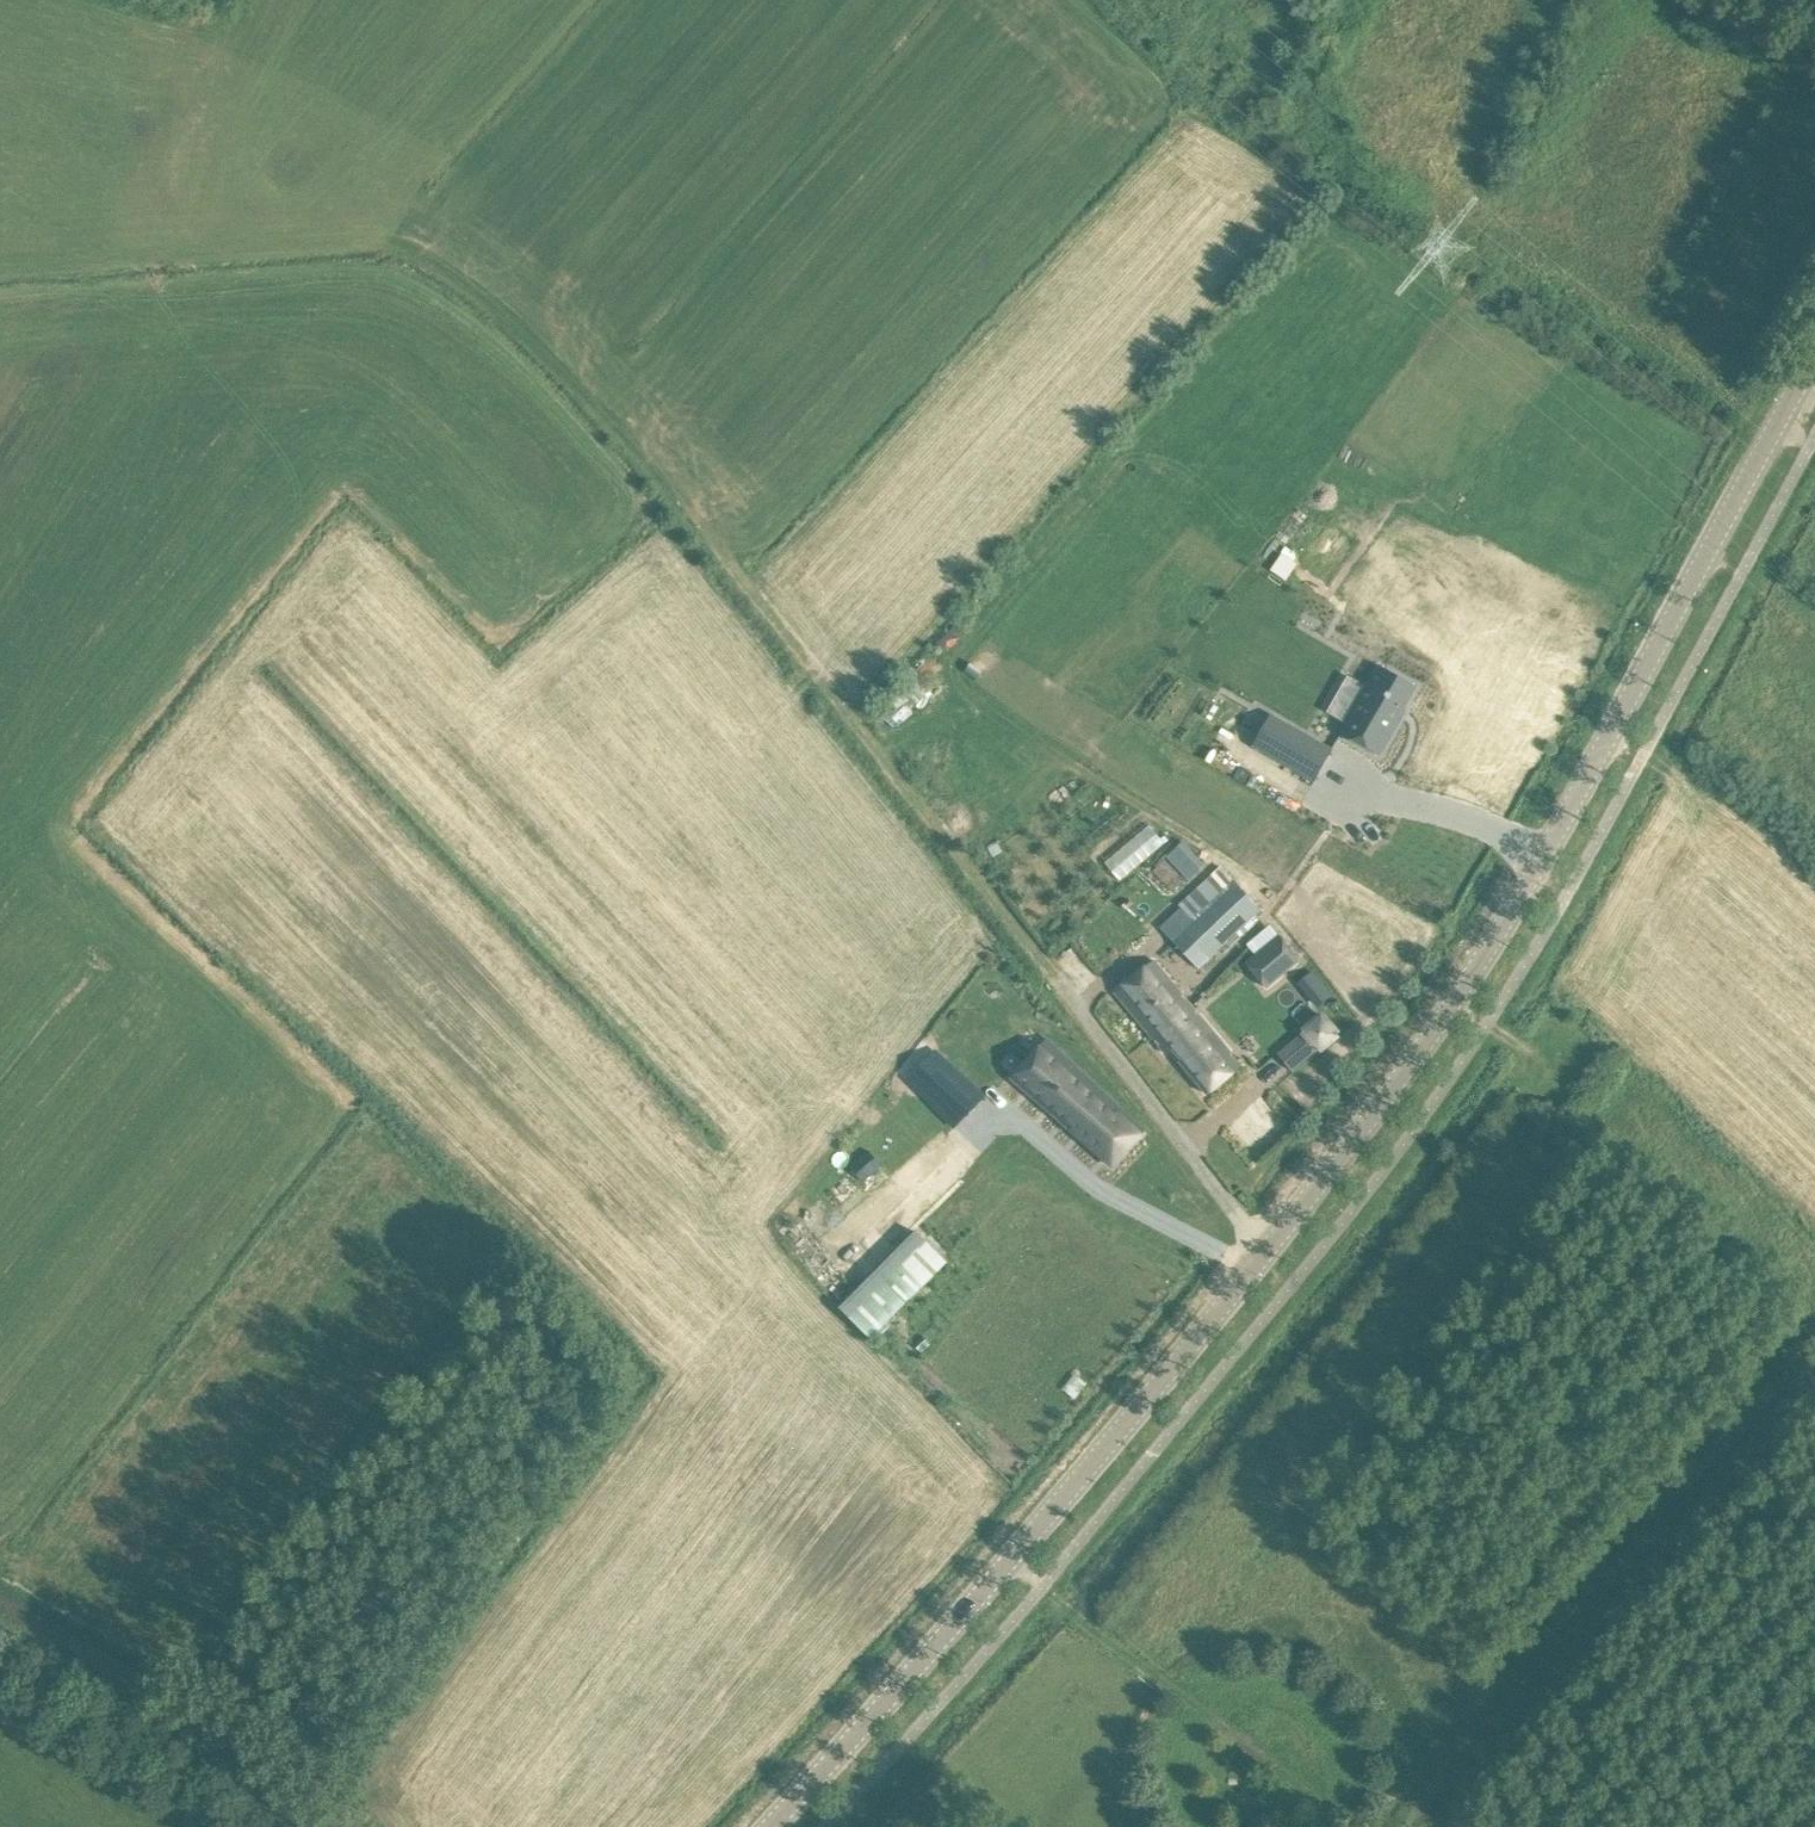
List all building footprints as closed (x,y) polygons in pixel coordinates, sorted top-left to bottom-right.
[(1347,722),(1341,732),(1380,755),(1402,716),(1400,715),(1417,686),(1380,664),(1368,686),(1366,689),(1367,690),(1357,707),(1356,706),(1347,722)] [(883,698),(900,717),(931,687),(914,669),(883,698)] [(1269,718),(1253,745),(1315,781),(1331,754),(1269,718)] [(1120,881),(1166,843),(1149,823),(1103,860),(1120,881)] [(1195,849),(1182,861),(1196,876),(1209,864),(1195,849)] [(1182,929),(1172,938),(1199,968),(1209,958),(1261,908),(1234,879),(1182,929)] [(1300,959),(1280,935),(1247,962),(1267,987),(1300,959)] [(1242,1065),(1205,1020),(1154,959),(1115,991),(1167,1053),(1174,1047),(1183,1058),(1180,1060),(1208,1093),(1242,1065)] [(1304,1031),(1278,1053),(1292,1070),(1318,1048),(1319,1049),(1339,1033),(1323,1014),(1303,1030),(1304,1031)] [(1047,1037),(1012,1077),(1113,1165),(1146,1130),(1047,1037)] [(947,1061),(918,1091),(921,1095),(955,1126),(983,1095),(947,1061)] [(863,1180),(881,1164),(868,1149),(850,1165),(863,1180)] [(843,1303),(838,1308),(868,1338),(946,1261),(916,1231),(843,1303)]
